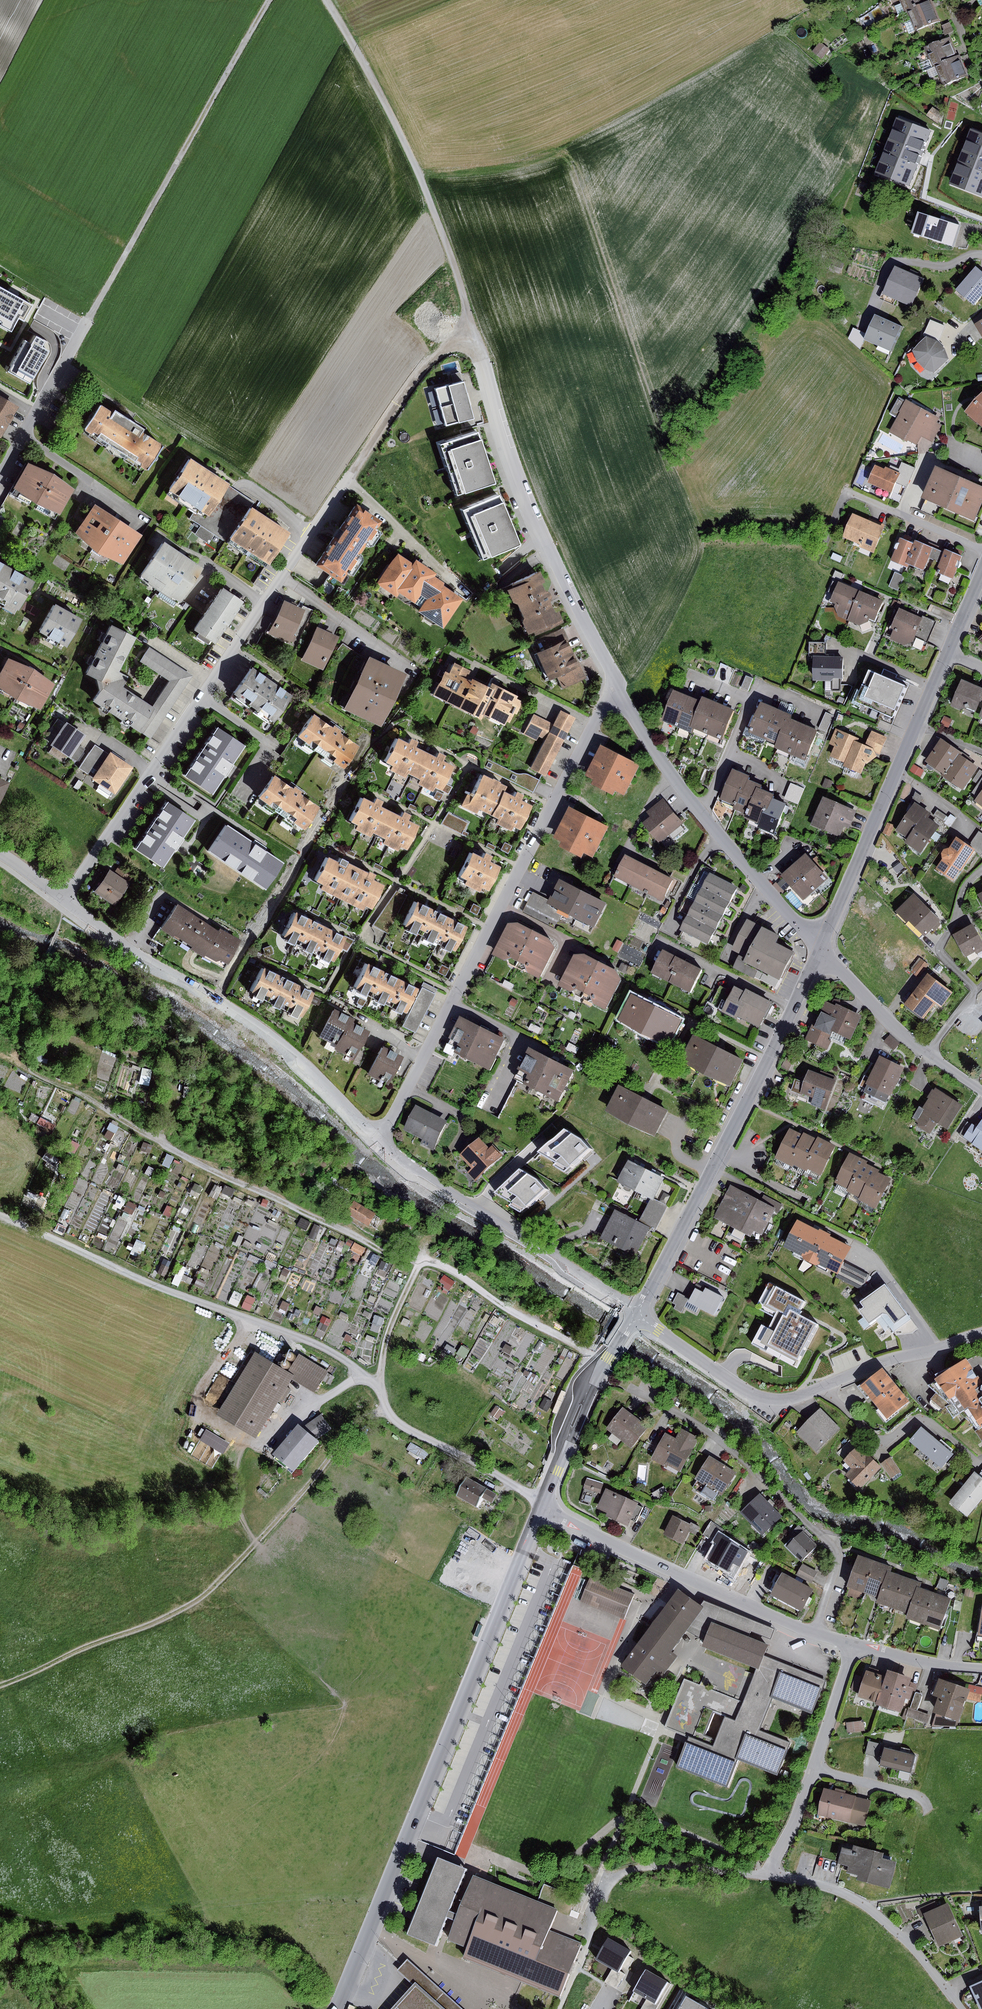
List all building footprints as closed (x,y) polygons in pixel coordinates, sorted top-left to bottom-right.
[(929,1),(928,0),(898,0),(903,11),(906,10),(929,1)] [(906,10),(914,31),(939,20),(930,0),(929,1),(906,10)] [(942,31),(952,27),(950,22),(940,26),(942,31)] [(952,27),(942,31),(944,36),(954,31),(952,27)] [(935,65),(958,55),(950,36),(924,47),(932,66),(935,65)] [(829,48),(820,41),(812,51),(822,58),(829,48)] [(958,55),(935,65),(943,85),(968,75),(959,54),(958,55)] [(943,114),(932,107),(927,115),(938,123),(943,114)] [(931,131),(896,117),(875,173),(909,186),(922,154),(931,131)] [(970,128),(949,184),(981,197),(981,133),(970,128)] [(960,224),(916,212),(910,233),(953,246),(960,224)] [(846,265),(832,260),(828,272),(842,277),(846,265)] [(923,279),(894,266),(882,294),(910,307),(923,279)] [(976,266),(955,290),(973,305),(981,294),(981,272),(976,266)] [(0,287),(0,321),(1,322),(0,323),(0,325),(10,331),(17,317),(23,321),(32,304),(0,287)] [(904,327),(876,314),(865,340),(893,352),(904,327)] [(939,341),(946,326),(931,320),(923,334),(925,337),(926,336),(935,339),(939,341)] [(853,327),(848,338),(859,348),(865,332),(853,327)] [(31,344),(24,340),(7,370),(30,383),(48,349),(42,346),(45,340),(36,335),(31,344)] [(935,339),(926,336),(925,337),(913,350),(916,360),(924,368),(934,373),(948,360),(947,353),(946,348),(942,343),(939,341),(935,339)] [(450,373),(452,381),(460,379),(458,371),(450,373)] [(452,381),(434,385),(439,405),(465,398),(464,394),(460,379),(452,381)] [(0,395),(0,439),(2,438),(20,407),(0,395)] [(968,413),(981,425),(981,397),(968,413)] [(465,398),(439,405),(444,423),(461,418),(470,416),(466,401),(465,398)] [(939,418),(906,400),(888,432),(907,443),(909,440),(917,444),(921,436),(932,442),(942,425),(936,422),(939,418)] [(109,412),(98,404),(81,429),(87,433),(90,431),(95,434),(94,436),(131,462),(132,459),(137,462),(137,466),(142,469),(158,445),(138,432),(140,429),(128,420),(111,409),(109,412)] [(472,423),(470,416),(461,418),(463,425),(472,423)] [(963,442),(981,450),(981,436),(968,430),(963,442)] [(475,431),(439,444),(456,494),(492,481),(484,456),(475,431)] [(228,484),(190,458),(168,490),(197,509),(207,515),(228,484)] [(72,488),(27,462),(13,487),(30,496),(58,513),(72,488)] [(891,465),(889,468),(900,473),(896,482),(907,487),(915,468),(902,462),(899,468),(891,465)] [(884,469),(875,465),(868,482),(892,493),(896,482),(900,473),(889,468),(885,466),(884,469)] [(936,466),(922,498),(926,499),(940,505),(974,521),(981,503),(981,486),(936,466)] [(236,489),(228,484),(207,515),(197,509),(190,519),(201,526),(215,535),(229,544),(231,540),(251,509),(256,502),(236,489)] [(13,487),(0,508),(0,513),(15,522),(30,496),(13,487)] [(496,495),(460,509),(480,558),(516,544),(506,519),(496,495)] [(940,505),(926,499),(921,510),(935,516),(940,505)] [(323,541),(309,562),(335,579),(341,569),(346,572),(356,557),(355,553),(354,552),(360,543),(362,545),(367,544),(376,529),(372,527),(377,519),(349,501),(332,526),(335,528),(326,542),(323,541)] [(143,535),(96,505),(77,534),(124,564),(143,535)] [(288,532),(251,509),(231,540),(267,564),(288,532)] [(868,520),(853,514),(843,536),(860,543),(859,546),(874,553),(886,525),(869,517),(868,520)] [(215,535),(201,526),(195,535),(210,544),(215,535)] [(916,544),(900,538),(899,541),(899,542),(900,543),(897,549),(895,549),(890,560),(906,567),(907,564),(916,544)] [(917,541),(916,544),(907,564),(923,570),(928,558),(932,547),(917,541)] [(198,569),(159,543),(137,576),(177,602),(198,569)] [(938,550),(932,547),(928,558),(934,560),(938,550)] [(961,556),(945,549),(944,552),(940,563),(936,573),(952,579),(957,567),(959,568),(961,564),(961,563),(960,562),(959,561),(961,556)] [(944,552),(938,550),(934,560),(940,563),(944,552)] [(390,591),(408,562),(391,551),(372,582),(389,593),(390,591)] [(833,553),(830,559),(840,563),(842,557),(833,553)] [(416,606),(434,578),(428,574),(430,570),(410,558),(408,562),(390,591),(416,606)] [(0,563),(0,605),(2,606),(4,603),(18,611),(34,582),(8,568),(0,563)] [(533,568),(506,582),(507,584),(501,587),(507,600),(511,601),(518,615),(517,620),(523,633),(528,630),(530,633),(557,620),(552,609),(549,611),(543,600),(546,594),(543,589),(539,588),(535,582),(539,580),(533,568)] [(835,570),(832,577),(842,581),(845,574),(835,570)] [(895,572),(889,586),(898,590),(904,576),(895,572)] [(438,580),(434,578),(416,606),(413,610),(439,627),(458,598),(436,583),(438,580)] [(848,621),(861,592),(840,582),(831,602),(837,605),(835,609),(840,618),(848,621)] [(243,603),(222,588),(193,630),(214,645),(231,621),(243,603)] [(885,602),(861,592),(848,621),(860,626),(862,632),(872,628),(870,622),(875,624),(885,602)] [(300,609),(280,600),(265,633),(296,646),(311,610),(302,606),(300,609)] [(68,611),(54,604),(39,631),(66,646),(81,619),(68,611)] [(924,618),(899,607),(890,628),(893,629),(889,639),(903,645),(914,641),(916,637),(919,630),(922,624),(924,618)] [(925,617),(924,618),(922,624),(934,629),(937,622),(925,617)] [(934,629),(922,624),(919,630),(931,636),(934,629)] [(98,680),(102,693),(97,702),(138,730),(153,707),(124,688),(129,677),(121,673),(138,638),(114,626),(89,674),(98,680)] [(538,667),(569,653),(562,638),(566,636),(561,626),(537,638),(541,645),(530,651),(538,667)] [(334,636),(313,627),(299,660),(320,669),(334,636)] [(931,636),(919,630),(916,637),(920,639),(928,642),(931,636)] [(826,642),(809,642),(809,655),(813,655),(826,655),(826,642)] [(358,655),(341,643),(334,653),(352,665),(358,655)] [(170,682),(158,700),(172,709),(194,676),(151,647),(141,662),(170,682)] [(569,653),(538,667),(544,679),(554,674),(561,688),(585,677),(577,661),(574,662),(569,653)] [(399,672),(362,655),(338,707),(374,724),(388,694),(399,672)] [(826,655),(813,655),(812,681),(830,681),(833,678),(833,688),(840,688),(840,678),(843,679),(844,656),(826,655)] [(10,659),(0,677),(0,687),(43,710),(57,685),(33,672),(10,659)] [(466,669),(450,661),(444,671),(440,669),(428,694),(473,717),(476,712),(498,724),(500,718),(503,720),(508,710),(511,712),(517,700),(509,696),(511,694),(484,680),(481,685),(464,676),(463,678),(461,677),(466,669)] [(269,681),(248,666),(228,695),(269,725),(290,696),(269,681)] [(907,687),(870,671),(857,703),(894,719),(907,687)] [(746,676),(741,688),(748,691),(753,678),(746,676)] [(981,708),(981,688),(961,680),(950,706),(959,710),(967,708),(975,711),(977,707),(981,709),(981,708)] [(688,695),(673,690),(662,721),(677,727),(688,695)] [(702,700),(688,695),(677,727),(691,732),(692,728),(702,700)] [(703,698),(702,700),(692,728),(707,734),(718,704),(703,698)] [(155,704),(153,707),(167,716),(169,713),(172,709),(158,700),(155,704)] [(779,700),(775,708),(790,714),(793,706),(779,700)] [(763,738),(775,708),(760,702),(748,733),(763,738)] [(734,709),(718,704),(707,734),(722,740),(734,709)] [(167,716),(153,707),(138,730),(151,739),(167,716)] [(778,744),(788,718),(790,714),(775,708),(763,738),(778,744)] [(551,724),(532,714),(523,733),(535,740),(537,736),(542,738),(528,768),(544,776),(573,717),(558,709),(551,724)] [(826,712),(819,729),(827,732),(834,716),(826,712)] [(328,727),(308,713),(293,735),(302,742),(300,745),(311,752),(313,749),(322,756),(320,758),(331,766),(332,763),(340,769),(356,746),(336,733),(338,730),(335,727),(331,724),(328,727)] [(945,716),(941,725),(950,728),(953,720),(945,716)] [(53,745),(67,724),(58,718),(44,739),(53,745)] [(791,754),(803,724),(788,718),(778,744),(776,748),(791,754)] [(53,745),(52,746),(72,759),(73,758),(81,746),(87,736),(68,723),(67,724),(53,745)] [(817,730),(803,724),(791,754),(805,760),(817,730)] [(471,725),(468,731),(475,734),(477,728),(471,725)] [(242,747),(212,728),(183,775),(212,793),(227,770),(242,747)] [(855,737),(836,728),(829,744),(834,746),(830,756),(844,762),(854,740),(855,737)] [(887,737),(872,730),(869,738),(883,745),(887,737)] [(763,738),(748,733),(745,731),(739,745),(741,751),(756,757),(763,738)] [(403,743),(392,737),(380,761),(387,764),(385,769),(395,774),(400,776),(402,773),(409,776),(422,751),(410,746),(413,740),(406,737),(403,743)] [(869,738),(865,745),(873,749),(880,752),(883,745),(869,738)] [(961,752),(941,739),(925,762),(945,775),(959,754),(961,752)] [(865,745),(854,740),(844,762),(843,766),(861,774),(866,763),(867,764),(878,756),(873,749),(865,745)] [(93,768),(104,751),(95,745),(80,769),(89,775),(93,768)] [(86,749),(81,746),(73,758),(78,761),(86,749)] [(630,761),(600,746),(586,775),(594,780),(591,785),(613,796),(615,791),(624,796),(639,765),(630,761)] [(99,772),(110,755),(104,751),(93,768),(99,772)] [(431,756),(422,751),(409,776),(415,779),(413,783),(428,791),(430,787),(437,790),(449,765),(438,760),(441,754),(434,751),(431,756)] [(134,768),(112,753),(110,755),(99,772),(93,780),(116,795),(134,768)] [(978,766),(959,754),(944,777),(963,790),(978,766)] [(516,773),(487,759),(483,768),(530,790),(533,785),(536,779),(524,773),(516,773)] [(914,764),(910,770),(920,777),(924,770),(914,764)] [(735,805),(745,779),(747,774),(732,769),(720,799),(735,805)] [(981,778),(981,771),(980,770),(972,780),(978,784),(981,778)] [(372,771),(364,774),(367,782),(375,779),(372,771)] [(288,788),(268,774),(253,796),(262,803),(260,805),(271,813),(273,810),(282,816),(280,819),(291,827),(292,824),(300,829),(316,807),(296,793),(298,790),(295,788),(291,785),(288,788)] [(490,818),(502,792),(505,787),(498,783),(499,782),(491,778),(490,780),(481,775),(471,794),(466,791),(459,807),(475,815),(477,811),(490,818)] [(981,791),(981,778),(978,784),(971,793),(977,797),(981,791)] [(0,779),(0,805),(10,784),(0,779)] [(748,814),(758,788),(759,784),(745,779),(735,805),(734,809),(748,814)] [(826,779),(823,787),(830,789),(833,781),(826,779)] [(442,782),(439,789),(447,793),(450,786),(442,782)] [(795,784),(792,792),(800,795),(803,787),(795,784)] [(760,824),(771,797),(772,794),(758,788),(748,814),(746,819),(760,824)] [(511,797),(502,792),(490,818),(495,818),(492,823),(508,831),(510,827),(516,830),(529,805),(518,800),(521,794),(514,791),(511,797)] [(915,802),(919,804),(924,797),(915,791),(912,800),(915,802)] [(371,802),(360,796),(348,820),(355,823),(353,828),(367,835),(369,831),(377,835),(389,810),(378,804),(380,799),(374,796),(371,802)] [(786,803),(771,797),(760,824),(759,827),(773,833),(786,803)] [(856,810),(823,797),(811,825),(839,836),(843,826),(848,828),(856,810)] [(650,817),(643,823),(659,843),(669,835),(673,840),(684,830),(681,826),(684,823),(664,798),(647,812),(650,817)] [(908,838),(927,809),(919,804),(915,802),(896,830),(908,838)] [(192,820),(166,803),(135,850),(161,867),(176,843),(192,820)] [(598,822),(569,807),(553,838),(561,842),(559,846),(583,858),(585,854),(592,858),(608,827),(598,822)] [(399,815),(389,810),(377,835),(382,837),(380,841),(396,850),(398,846),(404,849),(417,824),(406,818),(409,813),(402,809),(399,815)] [(932,813),(927,809),(908,838),(905,843),(921,853),(939,826),(928,819),(932,813)] [(945,823),(949,817),(937,810),(933,815),(945,823)] [(447,812),(440,823),(460,833),(465,822),(447,812)] [(949,817),(945,823),(950,826),(956,817),(951,814),(949,817)] [(887,822),(883,833),(890,836),(894,825),(887,822)] [(265,888),(281,863),(256,847),(226,827),(209,852),(265,888)] [(337,829),(328,832),(331,841),(340,838),(337,829)] [(970,845),(976,849),(981,853),(981,833),(979,831),(970,845)] [(942,859),(936,868),(953,880),(960,870),(961,871),(976,849),(970,845),(957,837),(949,848),(944,849),(941,853),(942,859)] [(503,842),(499,849),(507,853),(510,846),(503,842)] [(658,852),(654,848),(650,853),(654,857),(658,852)] [(479,857),(469,852),(457,877),(462,879),(460,883),(476,891),(478,887),(484,891),(497,866),(486,860),(489,855),(482,851),(479,857)] [(806,854),(794,864),(816,889),(828,878),(806,854)] [(335,861),(324,856),(312,880),(319,883),(316,888),(331,895),(333,891),(341,895),(353,870),(342,864),(344,859),(338,855),(335,861)] [(631,885),(642,863),(625,855),(614,876),(631,885)] [(117,863),(112,870),(127,880),(132,873),(117,863)] [(647,893),(658,871),(642,863),(631,885),(647,893)] [(900,863),(893,868),(897,873),(904,868),(900,863)] [(794,864),(781,876),(803,901),(816,889),(794,864)] [(689,875),(675,868),(671,876),(685,883),(689,875)] [(125,883),(105,869),(91,890),(111,904),(125,883)] [(363,875),(353,870),(341,895),(346,897),(344,901),(360,909),(362,905),(368,909),(381,884),(370,878),(373,873),(366,869),(363,875)] [(673,879),(658,871),(647,893),(663,901),(673,879)] [(737,887),(710,873),(702,886),(730,901),(737,887)] [(607,904),(560,879),(549,901),(548,903),(595,927),(607,904)] [(782,879),(777,883),(784,891),(789,886),(782,879)] [(304,885),(296,888),(299,896),(308,893),(304,885)] [(730,901),(702,886),(695,901),(723,915),(730,901)] [(548,903),(549,901),(533,893),(524,911),(588,943),(590,939),(597,943),(603,931),(595,927),(548,903)] [(942,922),(914,894),(895,912),(907,924),(910,921),(924,936),(931,929),(933,931),(942,922)] [(463,925),(412,899),(401,923),(404,924),(402,928),(408,931),(410,928),(420,933),(418,937),(425,940),(427,937),(438,942),(437,945),(444,948),(445,946),(451,949),(463,925)] [(723,915),(695,901),(688,914),(717,929),(723,915)] [(215,928),(171,903),(157,927),(170,935),(201,955),(222,967),(237,938),(216,926),(215,928)] [(472,903),(468,911),(475,914),(479,907),(472,903)] [(822,903),(818,906),(822,911),(826,907),(822,903)] [(341,936),(290,910),(278,934),(281,935),(279,939),(286,942),(287,939),(297,944),(296,948),(302,951),(304,947),(316,953),(314,956),(321,959),(322,957),(329,960),(341,936)] [(717,929),(688,914),(680,930),(683,931),(701,940),(709,944),(717,929)] [(780,936),(747,919),(731,950),(739,954),(733,967),(775,988),(794,952),(776,943),(780,936)] [(516,923),(508,923),(492,956),(504,962),(511,959),(526,965),(529,973),(539,978),(556,947),(551,940),(516,923)] [(953,935),(965,957),(981,948),(981,941),(973,924),(953,935)] [(170,935),(157,927),(150,938),(163,946),(170,935)] [(701,940),(683,931),(679,938),(698,947),(701,940)] [(617,939),(612,949),(617,952),(623,942),(617,939)] [(683,959),(663,949),(651,973),(671,983),(683,959)] [(583,953),(573,954),(559,984),(569,991),(575,989),(591,996),(593,1002),(604,1009),(621,978),(614,969),(583,953)] [(701,968),(683,959),(671,983),(690,992),(701,968)] [(921,959),(911,971),(919,978),(930,965),(921,959)] [(621,962),(618,969),(627,974),(630,967),(621,962)] [(414,988),(363,963),(352,986),(355,987),(353,991),(359,994),(361,991),(371,996),(369,1000),(376,1004),(378,1000),(389,1005),(388,1008),(395,1011),(396,1009),(402,1012),(414,988)] [(440,964),(436,972),(444,976),(448,968),(440,964)] [(310,992),(258,967),(247,990),(250,992),(248,995),(255,999),(256,996),(266,1001),(264,1004),(271,1008),(273,1004),(285,1010),(283,1012),(290,1016),(291,1013),(298,1016),(310,992)] [(928,973),(904,1005),(923,1019),(936,1002),(942,1007),(953,992),(928,973)] [(419,986),(400,1025),(415,1032),(434,993),(419,986)] [(722,1009),(731,992),(720,986),(711,1003),(722,1009)] [(744,992),(734,986),(731,992),(722,1009),(721,1011),(737,1019),(738,1016),(759,1027),(772,1002),(746,988),(744,992)] [(815,996),(820,998),(824,988),(819,986),(815,996)] [(658,1008),(631,994),(618,1020),(668,1045),(681,1019),(658,1008)] [(512,998),(509,1004),(515,1007),(518,1000),(512,998)] [(835,1006),(826,1002),(816,1025),(812,1023),(805,1039),(826,1049),(833,1032),(851,1040),(862,1015),(836,1004),(835,1006)] [(335,1039),(344,1020),(347,1015),(328,1007),(320,1023),(314,1036),(326,1041),(329,1036),(335,1039)] [(576,1014),(571,1011),(568,1017),(573,1020),(576,1014)] [(483,1028),(459,1016),(448,1037),(451,1038),(446,1049),(489,1070),(505,1039),(483,1028)] [(364,1029),(344,1020),(335,1039),(331,1048),(351,1057),(351,1056),(357,1044),(364,1029)] [(531,1023),(528,1028),(538,1034),(541,1028),(531,1023)] [(720,1048),(693,1034),(680,1061),(730,1086),(743,1060),(720,1048)] [(890,1035),(884,1041),(893,1049),(899,1044),(890,1035)] [(569,1043),(566,1048),(576,1054),(579,1048),(569,1043)] [(360,1060),(366,1048),(357,1044),(351,1056),(360,1060)] [(398,1055),(378,1045),(374,1052),(369,1064),(364,1073),(375,1078),(377,1074),(387,1078),(398,1055)] [(369,1064),(374,1052),(366,1048),(360,1060),(369,1064)] [(554,1060),(529,1048),(519,1069),(521,1070),(516,1080),(560,1101),(575,1070),(554,1060)] [(904,1068),(880,1056),(870,1078),(865,1088),(861,1097),(884,1108),(904,1068)] [(793,1061),(786,1057),(781,1067),(788,1071),(793,1061)] [(836,1081),(810,1071),(805,1084),(795,1080),(791,1091),(812,1099),(810,1105),(825,1110),(836,1081)] [(865,1088),(870,1078),(865,1076),(860,1086),(865,1088)] [(644,1098),(618,1085),(605,1111),(654,1136),(667,1110),(644,1098)] [(963,1106),(935,1088),(923,1108),(919,1107),(912,1118),(918,1122),(916,1126),(930,1135),(937,1123),(947,1130),(963,1106)] [(416,1104),(403,1129),(423,1139),(421,1144),(433,1150),(448,1120),(416,1104)] [(976,1127),(967,1140),(981,1150),(981,1118),(976,1127)] [(967,1140),(976,1127),(968,1121),(959,1134),(967,1140)] [(790,1128),(775,1158),(790,1166),(791,1163),(805,1136),(790,1128)] [(583,1140),(567,1130),(540,1154),(558,1164),(555,1167),(567,1174),(588,1154),(592,1150),(583,1140)] [(806,1134),(805,1136),(791,1163),(805,1170),(806,1168),(820,1140),(806,1134)] [(479,1137),(460,1155),(472,1168),(468,1172),(475,1180),(502,1156),(492,1145),(489,1148),(479,1137)] [(821,1138),(820,1140),(806,1168),(821,1175),(836,1145),(821,1138)] [(865,1161),(850,1153),(836,1183),(851,1190),(864,1163),(865,1161)] [(636,1191),(647,1169),(638,1164),(628,1159),(617,1182),(636,1191)] [(864,1163),(851,1190),(850,1193),(864,1199),(877,1171),(878,1169),(864,1163)] [(656,1173),(647,1169),(636,1191),(651,1198),(654,1199),(664,1177),(656,1173)] [(539,1180),(522,1170),(496,1194),(514,1204),(511,1207),(523,1214),(543,1194),(548,1190),(539,1180)] [(877,1171),(864,1199),(863,1202),(878,1209),(892,1178),(877,1171)] [(761,1200),(731,1185),(725,1197),(714,1217),(751,1236),(754,1231),(762,1235),(776,1208),(761,1200)] [(764,1195),(761,1200),(776,1208),(780,1210),(782,1205),(764,1195)] [(654,1199),(651,1198),(639,1221),(649,1226),(655,1230),(661,1218),(667,1206),(654,1199)] [(354,1201),(347,1213),(369,1226),(376,1214),(354,1201)] [(639,1221),(615,1210),(601,1239),(635,1255),(649,1226),(639,1221)] [(818,1230),(797,1219),(784,1246),(803,1256),(803,1260),(815,1265),(819,1264),(837,1274),(851,1247),(830,1236),(831,1234),(825,1231),(820,1228),(818,1230)] [(364,1253),(367,1246),(357,1241),(353,1249),(364,1253)] [(868,1274),(845,1263),(837,1278),(860,1290),(868,1274)] [(804,1302),(769,1283),(756,1308),(774,1317),(768,1328),(762,1325),(752,1344),(795,1366),(817,1324),(798,1314),(799,1312),(804,1302)] [(885,1285),(856,1306),(869,1323),(880,1315),(893,1332),(911,1319),(885,1285)] [(703,1292),(695,1288),(688,1302),(714,1315),(723,1297),(706,1288),(703,1292)] [(689,1298),(678,1292),(672,1303),(676,1305),(674,1308),(682,1312),(689,1298)] [(288,1372),(255,1352),(217,1414),(256,1438),(294,1376),(288,1372)] [(287,1356),(287,1358),(288,1359),(289,1360),(290,1360),(292,1360),(293,1360),(294,1359),(295,1358),(296,1357),(296,1355),(295,1354),(294,1353),(293,1352),(292,1352),(290,1352),(289,1353),(288,1354),(287,1355),(287,1356)] [(328,1371),(299,1354),(288,1372),(294,1376),(316,1390),(328,1371)] [(936,1378),(959,1414),(965,1410),(979,1429),(981,1427),(981,1381),(966,1358),(936,1378)] [(282,1364),(283,1365),(283,1367),(284,1368),(285,1368),(287,1368),(288,1368),(289,1367),(290,1366),(291,1365),(291,1363),(290,1362),(289,1361),(288,1360),(287,1360),(285,1360),(284,1360),(283,1361),(282,1363),(282,1364)] [(882,1368),(861,1385),(888,1419),(909,1401),(882,1368)] [(676,1392),(670,1403),(674,1406),(681,1395),(676,1392)] [(546,1412),(536,1406),(532,1415),(542,1420),(546,1412)] [(505,1414),(498,1408),(493,1415),(500,1421),(505,1414)] [(648,1427),(623,1408),(606,1429),(631,1448),(648,1427)] [(820,1409),(797,1432),(817,1452),(840,1429),(820,1409)] [(321,1414),(302,1427),(316,1439),(332,1429),(321,1414)] [(298,1424),(272,1454),(294,1472),(319,1441),(316,1439),(302,1427),(298,1424)] [(921,1427),(909,1441),(942,1468),(954,1454),(951,1452),(953,1450),(941,1439),(939,1442),(921,1427)] [(227,1442),(204,1428),(197,1439),(221,1453),(227,1442)] [(676,1439),(665,1433),(652,1459),(681,1474),(699,1437),(681,1428),(676,1439)] [(859,1445),(844,1460),(852,1468),(845,1475),(860,1490),(882,1468),(859,1445)] [(954,1455),(947,1464),(953,1469),(960,1460),(954,1455)] [(737,1474),(710,1456),(695,1479),(697,1480),(692,1488),(713,1501),(719,1493),(722,1496),(737,1474)] [(891,1456),(882,1463),(891,1478),(901,1472),(891,1456)] [(445,1461),(442,1468),(450,1472),(453,1466),(445,1461)] [(950,1502),(968,1517),(981,1500),(981,1477),(975,1471),(950,1502)] [(488,1489),(468,1478),(458,1496),(478,1507),(482,1500),(488,1489)] [(587,1478),(584,1488),(601,1493),(604,1483),(587,1478)] [(664,1486),(652,1493),(656,1500),(668,1493),(664,1486)] [(639,1503),(607,1488),(597,1508),(607,1513),(606,1516),(628,1526),(631,1519),(637,1505),(639,1503)] [(497,1494),(488,1489),(482,1500),(491,1505),(497,1494)] [(760,1493),(740,1513),(762,1535),(782,1516),(760,1493)] [(643,1508),(637,1505),(631,1519),(636,1522),(643,1508)] [(690,1525),(673,1516),(663,1535),(683,1545),(690,1533),(696,1536),(700,1527),(691,1522),(690,1525)] [(704,1534),(715,1541),(719,1534),(722,1528),(711,1521),(704,1534)] [(795,1538),(803,1531),(798,1526),(791,1532),(795,1538)] [(795,1538),(786,1547),(801,1562),(818,1546),(803,1531),(795,1538)] [(750,1552),(719,1534),(715,1541),(714,1542),(716,1543),(706,1561),(734,1578),(750,1552)] [(753,1541),(749,1546),(758,1553),(762,1548),(753,1541)] [(874,1561),(858,1555),(848,1587),(863,1592),(874,1561)] [(587,1587),(630,1604),(641,1576),(598,1560),(587,1587)] [(891,1566),(874,1561),(863,1592),(880,1598),(889,1571),(891,1566)] [(802,1564),(797,1574),(812,1582),(817,1572),(802,1564)] [(904,1577),(889,1571),(880,1598),(878,1603),(893,1609),(904,1577)] [(813,1589),(782,1573),(770,1595),(801,1610),(813,1589)] [(921,1582),(904,1577),(893,1609),(910,1614),(919,1587),(921,1582)] [(940,1578),(937,1588),(945,1590),(948,1581),(940,1578)] [(863,1592),(848,1587),(841,1606),(844,1607),(839,1622),(851,1627),(863,1592)] [(935,1592),(919,1587),(910,1614),(908,1619),(924,1624),(935,1592)] [(678,1588),(620,1666),(646,1685),(656,1672),(662,1676),(677,1656),(671,1652),(687,1630),(704,1607),(678,1588)] [(975,1590),(966,1588),(964,1596),(973,1598),(975,1590)] [(951,1598),(935,1592),(924,1624),(940,1629),(951,1598)] [(963,1602),(955,1600),(953,1610),(961,1611),(963,1602)] [(707,1603),(704,1607),(687,1630),(706,1641),(703,1648),(757,1669),(763,1655),(768,1644),(748,1636),(750,1631),(754,1621),(707,1603)] [(775,1629),(754,1621),(750,1631),(771,1639),(775,1629)] [(736,1722),(725,1718),(714,1745),(694,1737),(688,1735),(675,1767),(728,1788),(740,1758),(777,1773),(789,1743),(758,1731),(773,1694),(783,1669),(825,1685),(826,1681),(763,1655),(757,1669),(744,1703),(736,1722)] [(825,1685),(783,1669),(773,1694),(815,1711),(825,1685)] [(912,1677),(887,1669),(885,1676),(876,1703),(875,1705),(901,1713),(906,1698),(910,1700),(914,1688),(909,1686),(912,1677)] [(876,1703),(885,1676),(866,1670),(858,1697),(876,1703)] [(856,1675),(851,1690),(856,1691),(861,1677),(856,1675)] [(969,1689),(939,1678),(933,1695),(938,1697),(933,1712),(958,1721),(969,1689)] [(688,1735),(694,1737),(705,1709),(725,1718),(736,1722),(744,1703),(685,1680),(666,1727),(688,1735)] [(971,1685),(967,1699),(980,1702),(981,1693),(981,1688),(971,1685)] [(916,1693),(911,1707),(918,1709),(922,1696),(922,1694),(917,1692),(916,1693)] [(909,1708),(906,1717),(927,1724),(931,1715),(909,1708)] [(863,1721),(846,1723),(848,1734),(865,1732),(863,1721)] [(868,1741),(865,1753),(878,1757),(881,1745),(868,1741)] [(915,1756),(885,1748),(881,1765),(911,1772),(915,1756)] [(835,1791),(824,1788),(817,1814),(849,1823),(856,1796),(845,1793),(846,1791),(835,1788),(835,1791)] [(871,1800),(856,1796),(849,1823),(865,1827),(871,1800)] [(853,1850),(842,1848),(838,1864),(848,1866),(847,1873),(858,1876),(857,1881),(890,1889),(897,1862),(883,1858),(884,1853),(854,1845),(853,1850)] [(466,1870),(439,1860),(410,1936),(437,1947),(466,1870)] [(475,1875),(463,1906),(451,1939),(467,1945),(462,1957),(565,1996),(586,1942),(551,1929),(560,1908),(475,1875)] [(925,1914),(934,1910),(931,1903),(917,1909),(920,1916),(925,1914)] [(934,1910),(925,1914),(939,1946),(963,1936),(948,1904),(934,1910)] [(630,1950),(609,1938),(596,1960),(612,1969),(618,1972),(630,1950)] [(396,2008),(463,2008),(410,1961),(401,1972),(417,1987),(396,2008)] [(618,1972),(612,1969),(605,1981),(617,1988),(624,1976),(618,1972)] [(667,1982),(645,1971),(634,1992),(647,1998),(656,2003),(667,1982)] [(970,1987),(981,1981),(981,1974),(967,1981),(970,1987)] [(970,1987),(980,2008),(981,2008),(981,1981),(970,1987)] [(685,1996),(677,2008),(708,2008),(685,1996)] [(641,2008),(657,2008),(659,2005),(656,2003),(647,1998),(641,2008)]
